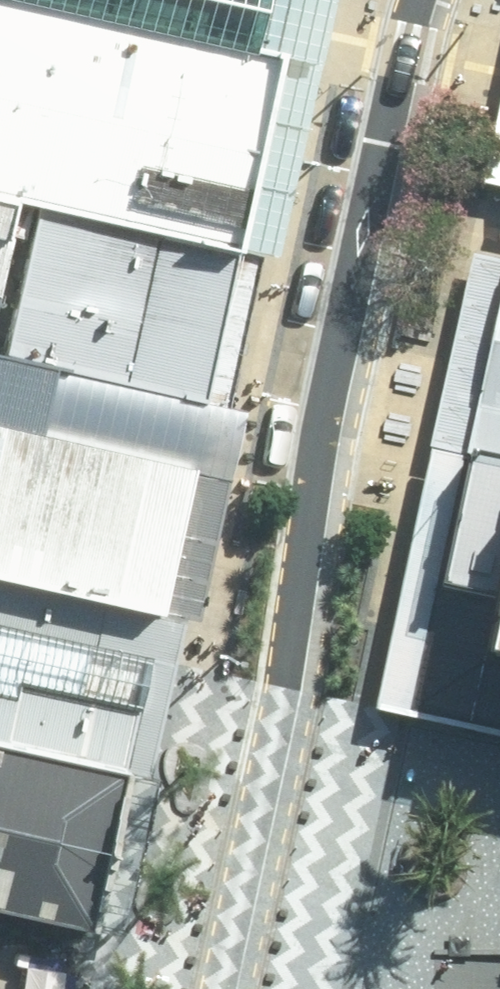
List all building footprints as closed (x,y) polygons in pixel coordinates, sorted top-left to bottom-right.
[(31,201),(248,249),(257,250),(304,28),(310,0),(0,0),(0,195),(31,201)] [(31,201),(0,195),(0,341),(31,201)] [(0,341),(0,353),(214,400),(248,249),(31,201),(0,341)] [(486,262),(444,465),(499,477),(499,265),(486,262)] [(210,469),(217,438),(225,402),(214,400),(0,353),(0,438),(3,424),(210,469)] [(210,469),(3,424),(0,438),(0,578),(178,616),(210,469)] [(444,465),(395,700),(389,723),(413,728),(499,748),(499,477),(444,465)] [(147,777),(171,653),(178,616),(0,578),(0,745),(147,777)] [(115,938),(141,806),(147,777),(0,745),(0,911),(115,938)]
